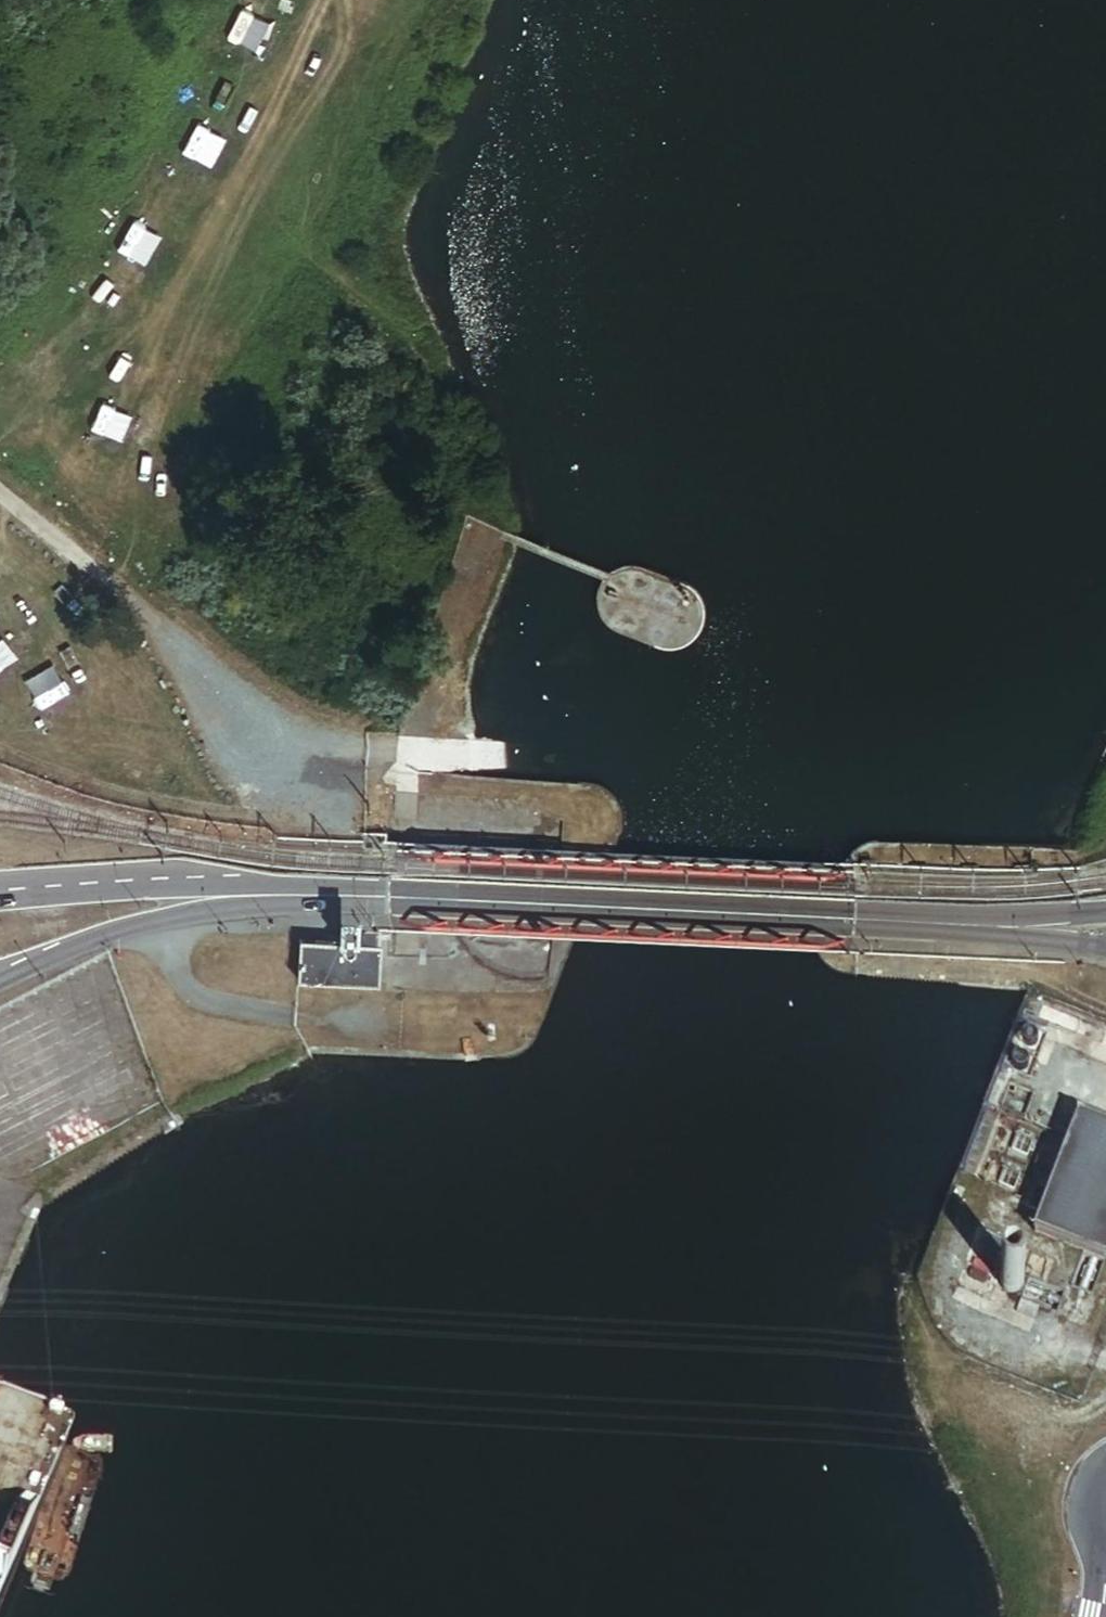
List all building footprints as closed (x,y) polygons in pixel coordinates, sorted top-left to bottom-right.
[(297,940),(295,984),(371,986),(372,944),(297,940)] [(1077,1120),(1105,1130),(1105,1122),(1080,1113),(1077,1120)] [(1035,1231),(1105,1258),(1105,1130),(1077,1120),(1035,1231)] [(1003,1288),(1002,1291),(1002,1295),(1004,1299),(1007,1302),(1010,1303),(1014,1303),(1018,1302),(1021,1299),(1023,1296),(1023,1292),(1022,1288),(1020,1285),(1017,1283),(1013,1282),(1009,1283),(1006,1285),(1003,1288)]
